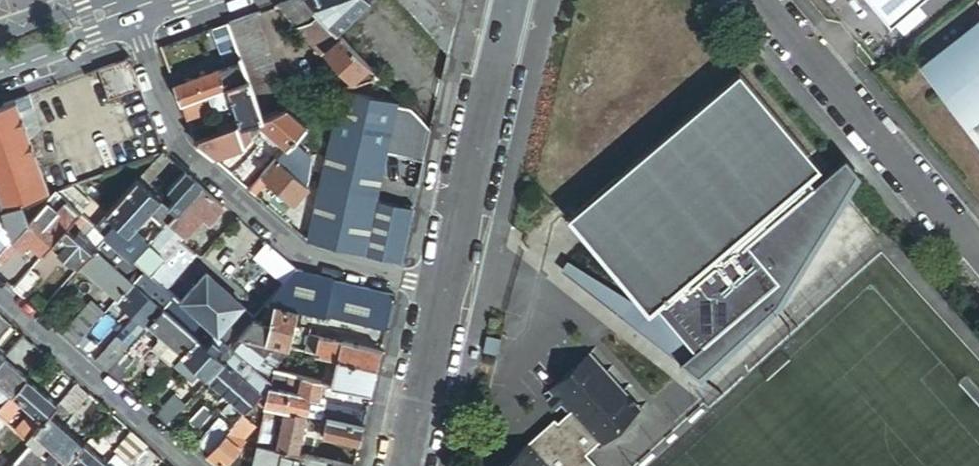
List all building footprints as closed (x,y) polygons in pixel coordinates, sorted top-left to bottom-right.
[(320,14),(306,0),(290,0),(278,4),(296,27),(311,22),(320,14)] [(320,14),(337,33),(370,2),(367,0),(306,0),(320,14)] [(438,42),(448,53),(460,0),(398,0),(438,42)] [(886,28),(921,0),(864,0),(886,28)] [(262,117),(286,108),(288,107),(253,13),(227,23),(241,61),(248,80),(262,117)] [(337,33),(320,14),(311,22),(328,41),(333,46),(342,38),(337,33)] [(296,27),(295,27),(321,56),(324,54),(319,49),(328,41),(311,22),(296,27)] [(226,67),(241,61),(227,23),(211,29),(226,67)] [(354,83),(377,75),(342,38),(333,46),(326,52),(354,83)] [(324,54),(326,52),(333,46),(328,41),(319,49),(324,54)] [(978,144),(978,44),(930,83),(978,144)] [(129,58),(97,69),(108,99),(109,99),(120,94),(140,87),(129,58)] [(226,88),(248,80),(241,61),(226,67),(180,84),(174,86),(181,105),(208,95),(226,88)] [(176,71),(169,73),(174,86),(180,84),(176,71)] [(256,119),(262,117),(248,80),(226,88),(232,103),(238,119),(240,125),(256,119)] [(746,82),(571,222),(640,302),(629,319),(700,377),(782,310),(815,257),(808,248),(798,255),(790,248),(835,212),(814,189),(827,177),(746,82)] [(146,105),(140,87),(120,94),(124,105),(127,112),(146,105)] [(392,127),(398,99),(342,87),(307,241),(364,253),(369,229),(376,201),(381,177),(387,149),(392,127)] [(232,103),(226,88),(208,95),(214,110),(232,103)] [(14,99),(29,139),(41,128),(32,100),(37,98),(35,92),(14,99)] [(124,105),(120,94),(109,99),(113,109),(124,105)] [(214,110),(208,95),(181,105),(187,120),(214,110)] [(22,203),(48,194),(29,139),(14,99),(0,104),(0,205),(2,211),(22,203)] [(429,135),(430,131),(398,99),(392,127),(429,135)] [(306,127),(286,108),(262,117),(256,119),(263,126),(271,133),(277,138),(287,147),(306,127)] [(237,127),(240,125),(238,119),(232,122),(234,128),(237,127)] [(263,126),(256,119),(240,125),(237,127),(244,147),(258,133),(263,126)] [(195,142),(213,158),(244,147),(237,127),(234,128),(195,142)] [(387,149),(424,157),(429,135),(392,127),(387,149)] [(273,143),(277,138),(271,133),(267,137),(273,143)] [(387,149),(381,177),(418,185),(424,157),(387,149)] [(171,159),(163,152),(138,180),(146,187),(171,159)] [(310,188),(277,158),(262,175),(295,204),(310,188)] [(177,173),(181,169),(176,164),(172,169),(177,173)] [(201,186),(185,172),(168,191),(175,197),(168,206),(176,214),(201,186)] [(138,180),(106,216),(129,237),(134,231),(152,211),(161,201),(154,195),(146,187),(138,180)] [(249,189),(255,195),(260,189),(255,184),(249,189)] [(223,207),(201,186),(176,214),(167,224),(149,245),(147,246),(165,262),(180,245),(203,220),(208,224),(223,207)] [(88,204),(68,187),(55,191),(65,201),(80,213),(88,204)] [(44,204),(55,191),(48,194),(22,203),(28,221),(44,204)] [(154,195),(161,201),(165,197),(158,191),(154,195)] [(67,227),(79,214),(80,213),(65,201),(55,213),(44,204),(28,221),(12,240),(27,253),(35,245),(44,253),(52,244),(67,227)] [(152,211),(167,224),(176,214),(168,206),(161,201),(152,211)] [(369,229),(406,238),(412,209),(376,201),(369,229)] [(28,221),(22,203),(2,211),(6,221),(12,240),(28,221)] [(86,220),(79,214),(67,227),(74,233),(78,228),(86,220)] [(129,237),(106,216),(95,228),(98,230),(105,236),(134,262),(147,246),(149,245),(134,231),(129,237)] [(86,235),(94,227),(86,220),(78,228),(86,235)] [(52,244),(78,267),(81,264),(93,250),(86,243),(82,240),(86,235),(78,228),(74,233),(67,227),(52,244)] [(98,230),(95,228),(94,227),(86,235),(82,240),(86,243),(98,230)] [(400,262),(406,238),(369,229),(364,253),(400,262)] [(105,236),(98,230),(86,243),(93,250),(95,247),(105,236)] [(134,262),(105,236),(95,247),(134,282),(144,271),(134,262)] [(195,259),(180,245),(165,262),(151,278),(166,291),(195,259)] [(165,262),(147,246),(134,262),(144,271),(151,278),(165,262)] [(93,250),(81,264),(120,299),(134,282),(95,247),(93,250)] [(13,288),(24,297),(40,279),(29,269),(13,288)] [(164,308),(173,297),(166,291),(151,278),(144,271),(134,282),(164,308)] [(393,296),(296,272),(268,303),(274,305),(297,310),(385,330),(393,296)] [(206,276),(181,304),(201,322),(226,294),(206,276)] [(134,282),(120,299),(149,325),(164,308),(134,282)] [(229,347),(236,339),(217,321),(235,302),(226,294),(201,322),(207,327),(216,335),(229,347)] [(198,338),(207,327),(201,322),(181,304),(173,297),(164,308),(198,338)] [(78,346),(106,314),(93,302),(65,334),(78,346)] [(238,337),(252,321),(254,319),(235,302),(217,321),(236,339),(238,337)] [(274,305),(268,303),(263,323),(270,325),(274,305)] [(297,310),(274,305),(270,325),(266,343),(273,345),(289,348),(297,310)] [(164,308),(149,325),(183,355),(198,338),(164,308)] [(0,316),(0,339),(11,326),(0,316)] [(263,323),(252,321),(238,337),(266,343),(270,325),(263,323)] [(207,346),(216,335),(207,327),(198,338),(207,346)] [(234,351),(229,347),(216,335),(207,346),(198,338),(183,355),(201,371),(209,379),(224,362),(234,351)] [(310,335),(306,353),(316,355),(320,338),(310,335)] [(31,344),(23,337),(5,357),(13,364),(26,350),(31,344)] [(266,343),(238,337),(236,339),(229,347),(234,351),(257,372),(273,345),(266,343)] [(107,372),(122,354),(128,347),(118,338),(96,362),(107,372)] [(320,338),(316,355),(322,356),(338,360),(341,342),(320,338)] [(376,368),(380,351),(341,342),(338,360),(376,368)] [(289,348),(273,345),(257,372),(271,384),(273,372),(276,372),(289,348)] [(257,372),(234,351),(224,362),(262,395),(267,400),(270,388),(271,384),(257,372)] [(136,366),(122,354),(107,372),(120,383),(136,366)] [(201,371),(183,355),(177,362),(194,378),(201,371)] [(592,355),(552,392),(556,397),(551,402),(558,410),(564,405),(572,414),(560,424),(557,421),(508,465),(597,465),(588,456),(601,445),(603,447),(642,411),(592,355)] [(338,360),(322,356),(321,363),(336,366),(338,360)] [(0,362),(0,382),(13,394),(28,378),(13,364),(5,357),(0,362)] [(371,394),(376,368),(338,360),(336,366),(332,385),(371,394)] [(224,362),(209,379),(247,412),(262,395),(224,362)] [(292,376),(276,372),(273,372),(271,384),(270,388),(288,392),(292,376)] [(28,378),(13,394),(23,403),(35,415),(42,421),(51,412),(53,410),(57,405),(28,378)] [(267,400),(266,406),(276,409),(285,410),(307,415),(309,407),(311,399),(318,401),(322,383),(302,379),(299,395),(295,394),(288,392),(270,388),(267,400)] [(4,404),(13,394),(0,382),(0,400),(4,404)] [(88,394),(76,384),(60,403),(69,411),(73,410),(88,394)] [(0,407),(0,417),(5,422),(23,403),(13,394),(4,404),(0,407)] [(176,394),(157,416),(168,426),(187,404),(176,394)] [(249,421),(267,400),(262,395),(247,412),(243,416),(249,421)] [(316,408),(318,401),(311,399),(309,407),(316,408)] [(57,405),(53,410),(62,418),(69,411),(60,403),(57,405)] [(363,428),(366,415),(321,405),(318,418),(321,419),(326,420),(363,428)] [(266,406),(257,445),(267,447),(276,409),(266,406)] [(285,410),(276,449),(285,451),(298,454),(307,415),(285,410)] [(42,421),(36,428),(57,448),(69,459),(71,457),(84,442),(51,412),(42,421)] [(35,415),(18,434),(25,440),(36,428),(42,421),(35,415)] [(249,421),(243,416),(231,429),(230,430),(245,444),(258,429),(249,421)] [(193,448),(205,459),(207,457),(230,430),(231,429),(219,419),(193,448)] [(326,420),(321,419),(318,433),(323,434),(326,420)] [(326,420),(323,434),(360,443),(363,428),(326,420)] [(230,430),(207,457),(217,465),(231,465),(248,446),(245,444),(230,430)] [(131,432),(113,451),(129,465),(130,465),(131,465),(147,447),(131,432)] [(71,457),(81,465),(110,465),(84,442),(71,457)] [(252,465),(263,465),(267,447),(257,445),(252,465)] [(147,447),(131,465),(133,465),(147,465),(156,455),(147,447)] [(267,447),(263,465),(282,465),(283,462),(285,451),(276,449),(267,447)] [(33,448),(16,465),(52,465),(46,460),(42,456),(33,448)] [(46,460),(52,465),(62,465),(69,459),(57,448),(51,455),(46,460)] [(47,451),(42,456),(46,460),(51,455),(47,451)] [(285,451),(283,462),(301,465),(302,465),(302,464),(310,465),(315,465),(317,458),(298,454),(285,451)] [(62,465),(81,465),(71,457),(69,459),(62,465)]
